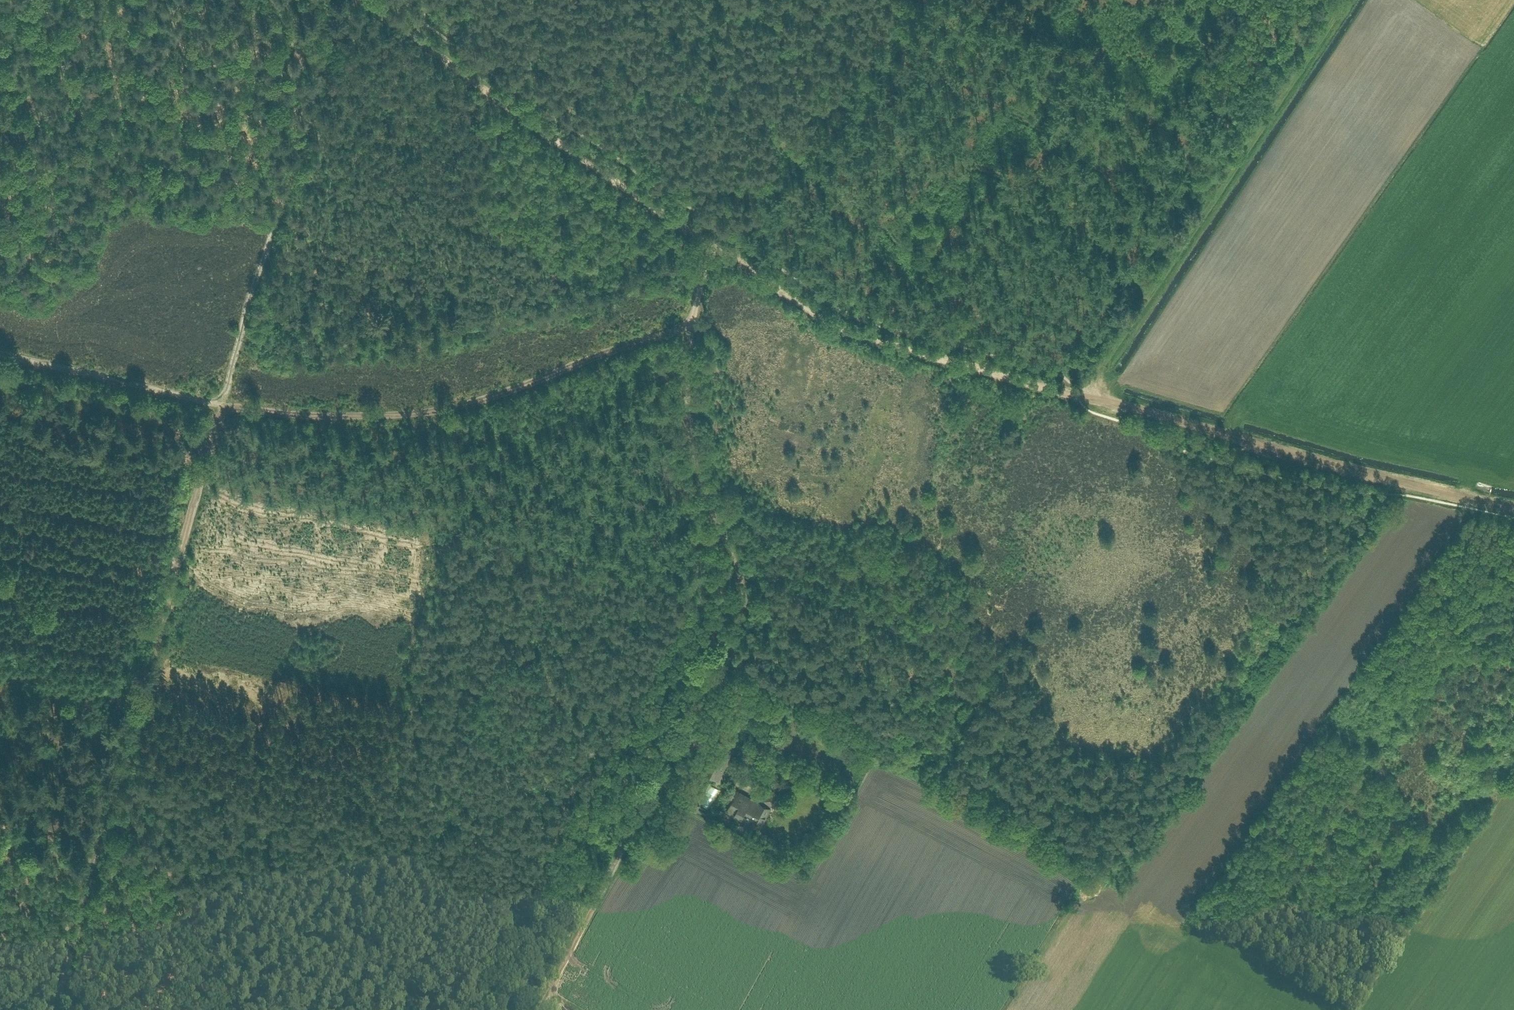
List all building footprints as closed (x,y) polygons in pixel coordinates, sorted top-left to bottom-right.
[(792,716),(784,732),(793,737),(802,722),(792,716)] [(766,815),(771,805),(777,808),(783,797),(766,788),(759,803),(735,791),(726,810),(743,819),(740,824),(747,828),(750,822),(760,827),(763,821),(765,822),(767,816),(766,815)] [(696,812),(700,805),(694,802),(690,809),(696,812)]
